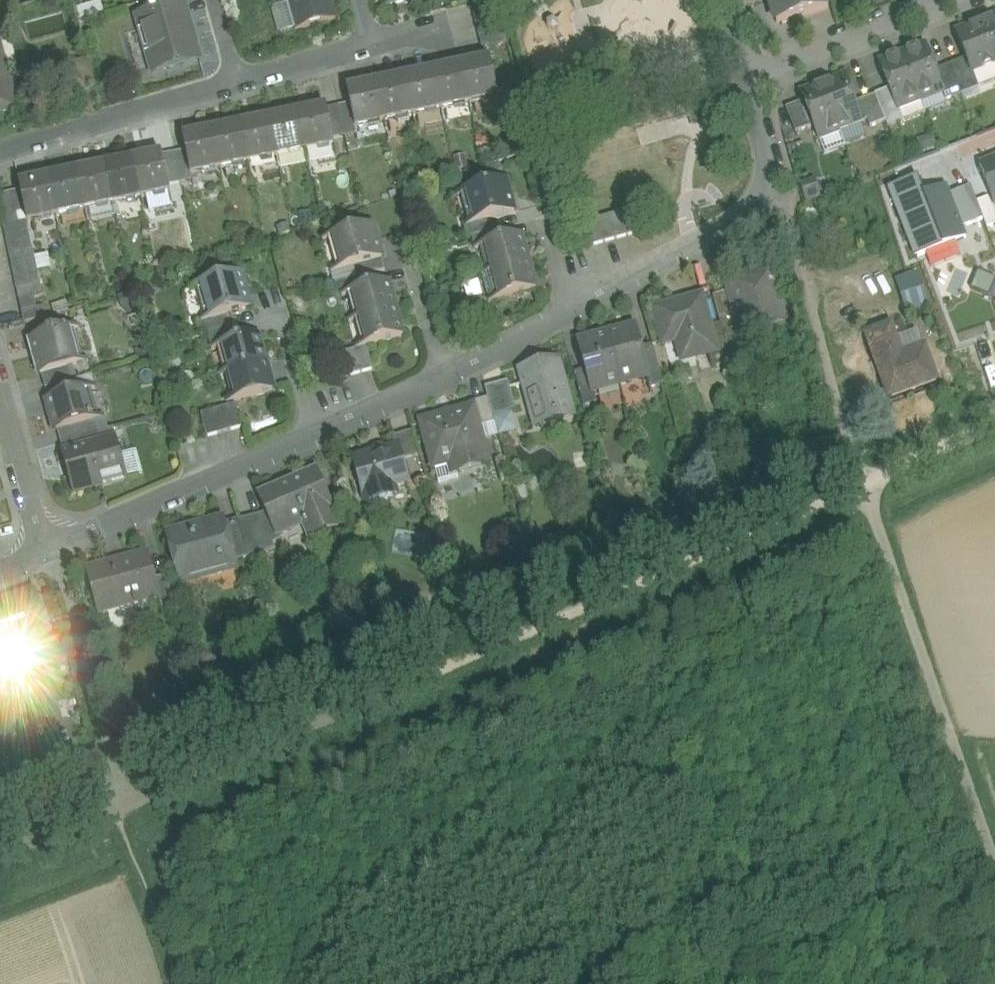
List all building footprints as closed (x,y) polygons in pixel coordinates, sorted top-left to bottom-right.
[(144,2),(147,14),(175,6),(173,0),(153,0),(144,2)] [(296,31),(336,20),(331,0),(287,0),(296,31)] [(777,24),(829,9),(826,0),(770,0),(777,24)] [(147,14),(138,16),(153,71),(200,58),(184,3),(175,6),(147,14)] [(987,20),(988,22),(981,24),(994,61),(994,16),(987,20)] [(500,19),(477,25),(480,37),(503,31),(500,19)] [(956,34),(966,59),(972,73),(973,73),(994,64),(994,61),(981,24),(956,34)] [(503,31),(480,37),(483,50),(507,44),(503,31)] [(925,46),(902,55),(920,100),(941,92),(942,91),(934,71),(925,46)] [(920,100),(902,55),(880,63),(890,88),(897,109),(899,108),(920,100)] [(972,73),(966,59),(949,65),(961,95),(979,88),(973,73),(972,73)] [(491,61),(462,67),(470,104),(499,98),(491,61)] [(0,67),(0,115),(19,109),(7,65),(1,67),(0,67)] [(949,65),(934,71),(942,91),(941,92),(945,101),(961,95),(949,65)] [(462,67),(434,73),(441,110),(470,104),(462,67)] [(434,73),(405,79),(413,115),(441,110),(434,73)] [(843,78),(822,86),(840,131),(860,123),(853,104),(843,78)] [(405,79),(377,85),(385,121),(413,115),(405,79)] [(377,85),(348,91),(350,104),(355,127),(356,127),(385,121),(377,85)] [(840,131),(822,86),(802,94),(805,102),(814,126),(819,139),(840,131)] [(890,88),(875,94),(875,96),(886,122),(888,128),(904,122),(899,108),(897,109),(890,88)] [(875,96),(853,104),(860,123),(867,121),(870,128),(886,122),(875,96)] [(805,102),(786,109),(796,133),(814,126),(805,102)] [(350,104),(339,107),(345,136),(358,134),(356,127),(355,127),(350,104)] [(345,136),(339,107),(327,109),(333,139),(345,136)] [(327,109),(298,115),(306,151),(335,145),(333,139),(327,109)] [(298,115),(270,120),(277,157),(306,151),(298,115)] [(270,120),(241,126),(249,162),(277,157),(270,120)] [(241,126),(213,132),(221,168),(249,162),(241,126)] [(213,132),(184,138),(186,151),(191,174),(221,168),(213,132)] [(186,151),(175,153),(181,183),(193,181),(191,174),(186,151)] [(175,153),(163,156),(169,186),(181,183),(175,153)] [(163,155),(134,161),(142,198),(171,192),(169,186),(163,156),(163,155)] [(134,161),(106,167),(113,204),(142,198),(134,161)] [(980,166),(994,205),(994,161),(980,166)] [(106,167),(77,173),(85,210),(113,204),(106,167)] [(77,173),(49,179),(57,216),(85,210),(77,173)] [(891,188),(918,258),(967,239),(963,229),(950,195),(947,187),(925,195),(918,178),(891,188)] [(49,179),(20,185),(21,191),(26,215),(28,222),(57,216),(49,179)] [(506,182),(467,192),(476,224),(492,219),(515,213),(506,182)] [(950,195),(963,229),(984,221),(977,203),(971,187),(950,195)] [(21,191),(9,193),(14,217),(26,215),(21,191)] [(0,195),(0,207),(3,219),(14,217),(9,193),(0,195)] [(977,203),(984,221),(987,230),(994,227),(994,216),(988,199),(977,203)] [(634,209),(621,212),(628,236),(640,233),(634,209)] [(621,212),(610,216),(616,239),(628,236),(621,212)] [(14,217),(3,219),(5,231),(29,226),(28,222),(26,215),(14,217)] [(610,216),(598,219),(605,242),(616,239),(610,216)] [(476,224),(465,227),(468,238),(471,237),(495,231),(492,219),(476,224)] [(598,219),(586,222),(592,246),(605,242),(598,219)] [(29,226),(5,231),(8,243),(31,238),(29,226)] [(373,226),(334,236),(343,270),(353,267),(382,259),(373,226)] [(495,231),(471,237),(475,250),(487,247),(486,245),(498,242),(495,231)] [(498,242),(486,245),(487,247),(494,272),(529,263),(521,236),(498,242)] [(31,238),(8,243),(10,255),(34,250),(31,238)] [(34,250),(10,255),(13,266),(36,262),(34,250)] [(382,259),(353,267),(356,278),(362,277),(385,271),(382,259)] [(36,262),(13,266),(15,278),(38,273),(36,262)] [(494,272),(482,276),(488,297),(495,295),(497,301),(536,290),(529,263),(494,272)] [(774,267),(727,280),(731,292),(742,334),(766,328),(763,317),(786,311),(774,267)] [(918,273),(909,275),(908,272),(902,274),(903,277),(895,280),(907,315),(930,308),(918,273)] [(38,273),(15,278),(18,290),(41,285),(38,273)] [(241,274),(202,285),(212,319),(227,315),(251,309),(241,274)] [(354,293),(353,292),(365,288),(362,277),(356,278),(339,283),(342,296),(354,293)] [(365,288),(353,292),(354,293),(361,319),(396,309),(388,282),(365,288)] [(41,285),(18,290),(20,301),(35,298),(43,296),(41,285)] [(731,292),(713,297),(721,324),(725,339),(742,334),(731,292)] [(35,298),(20,301),(22,312),(37,308),(35,298)] [(701,298),(655,311),(665,343),(678,340),(681,349),(694,346),(697,356),(709,353),(716,351),(709,327),(701,298)] [(37,308),(22,312),(24,323),(48,318),(45,307),(37,308)] [(396,309),(361,319),(368,346),(403,336),(396,309)] [(212,319),(196,324),(199,336),(208,334),(207,333),(230,327),(227,315),(212,319)] [(721,324),(709,327),(716,351),(709,353),(714,368),(731,363),(725,339),(721,324)] [(925,348),(902,356),(891,326),(866,335),(889,399),(937,381),(925,348)] [(230,327),(207,333),(208,334),(212,350),(224,346),(223,345),(235,342),(230,327)] [(635,328),(607,336),(621,384),(647,377),(648,376),(641,349),(635,328)] [(68,331),(31,341),(41,375),(78,365),(68,331)] [(235,342),(223,345),(224,346),(231,372),(266,363),(258,335),(235,342)] [(607,336),(579,344),(586,371),(592,392),(594,392),(620,384),(607,336)] [(653,345),(641,349),(648,376),(647,377),(651,388),(664,385),(653,345)] [(367,346),(356,349),(362,372),(373,369),(367,346)] [(356,349),(344,352),(350,375),(362,372),(356,349)] [(344,352),(332,356),(338,379),(350,375),(344,352)] [(266,363),(231,372),(238,399),(273,390),(266,363)] [(558,364),(522,373),(536,423),(572,413),(558,364)] [(586,371),(575,374),(584,407),(597,403),(594,392),(592,392),(586,371)] [(510,387),(487,393),(488,398),(493,416),(516,410),(510,387)] [(82,391),(48,400),(56,431),(57,431),(96,420),(96,419),(93,420),(92,417),(90,418),(82,391)] [(470,403),(472,409),(473,408),(479,430),(495,425),(493,416),(488,398),(470,403)] [(236,404),(224,407),(231,430),(242,427),(236,404)] [(231,430),(224,407),(213,410),(219,434),(231,430)] [(472,409),(422,422),(435,467),(454,461),(456,471),(488,463),(483,444),(479,430),(473,408),(472,409)] [(219,434),(213,410),(201,414),(207,437),(219,434)] [(96,420),(57,431),(61,442),(99,432),(96,420)] [(495,425),(479,430),(483,444),(499,440),(495,425)] [(412,431),(394,436),(397,447),(399,446),(402,459),(419,454),(412,431)] [(99,432),(61,442),(64,454),(102,443),(99,432)] [(64,454),(63,454),(73,493),(128,478),(117,439),(102,443),(64,454)] [(397,447),(354,459),(367,509),(386,504),(390,496),(388,489),(409,483),(402,459),(399,446),(397,447)] [(315,472),(260,495),(270,519),(277,534),(278,534),(303,522),(310,539),(339,527),(315,472)] [(264,518),(239,524),(249,558),(249,561),(276,550),(274,545),(281,541),(278,534),(277,534),(270,519),(265,521),(264,518)] [(238,520),(225,523),(226,527),(236,562),(249,558),(239,524),(238,520)] [(226,527),(172,541),(185,591),(240,578),(236,562),(226,527)] [(148,554),(88,570),(99,613),(159,596),(155,580),(148,554)] [(166,576),(155,580),(159,596),(162,610),(175,607),(166,576)] [(0,607),(0,648),(1,650),(2,650),(8,664),(55,646),(35,594),(0,607)]
